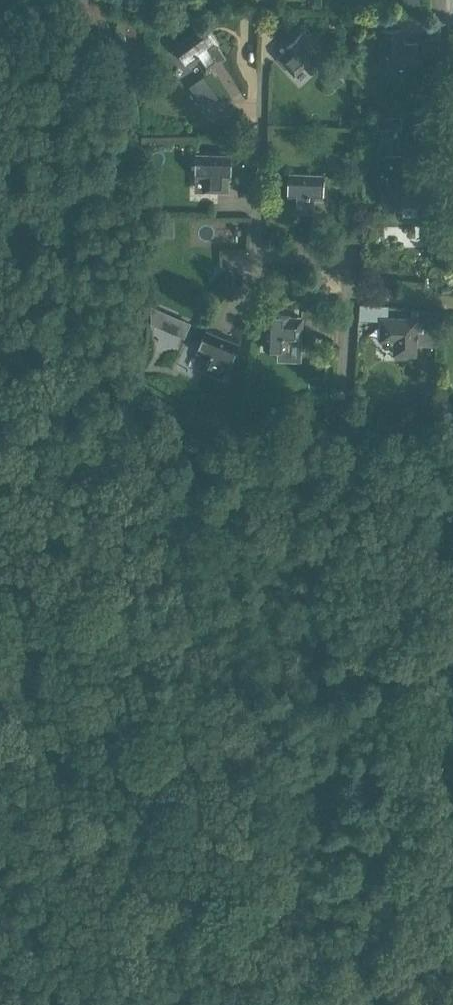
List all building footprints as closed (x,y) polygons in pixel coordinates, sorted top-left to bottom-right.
[(191,67),(198,61),(206,72),(226,56),(219,46),(220,45),(206,23),(176,46),(191,67)] [(405,42),(404,28),(380,29),(382,67),(420,66),(419,42),(405,42)] [(288,46),(290,48),(280,57),(295,74),(305,65),(311,71),(326,56),(303,31),(288,46)] [(339,74),(330,82),(336,88),(344,80),(339,74)] [(229,178),(233,178),(233,155),(197,154),(197,177),(207,177),(206,190),(229,191),(229,178)] [(324,176),(290,174),(289,195),(292,196),(291,209),(313,210),(314,197),(323,196),(324,176)] [(378,202),(378,214),(401,214),(401,202),(378,202)] [(291,313),(265,312),(264,348),(289,349),(290,341),(303,341),(304,315),(291,315),(291,313)] [(381,339),(395,340),(394,353),(416,354),(417,319),(382,318),(381,339)] [(196,351),(204,355),(199,367),(222,378),(228,365),(230,366),(240,343),(206,328),(196,351)]
